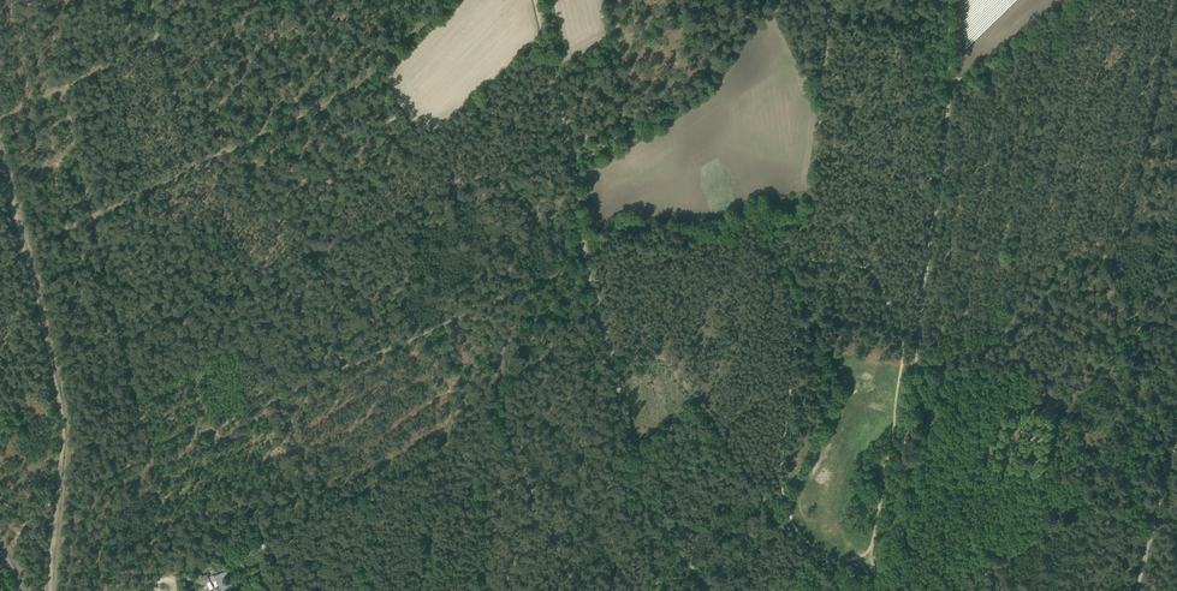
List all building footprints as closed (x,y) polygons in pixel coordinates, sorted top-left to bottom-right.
[(247,547),(234,553),(236,559),(250,553),(247,547)] [(231,556),(213,563),(214,567),(232,560),(231,556)] [(206,566),(206,565),(199,568),(195,570),(196,573),(201,571),(201,572),(212,568),(210,564),(206,566)] [(189,583),(191,587),(205,581),(204,580),(208,578),(206,574),(198,577),(197,574),(188,578),(191,583),(189,583)] [(224,574),(215,578),(216,580),(212,582),(214,586),(218,584),(218,586),(227,582),(224,574)]
